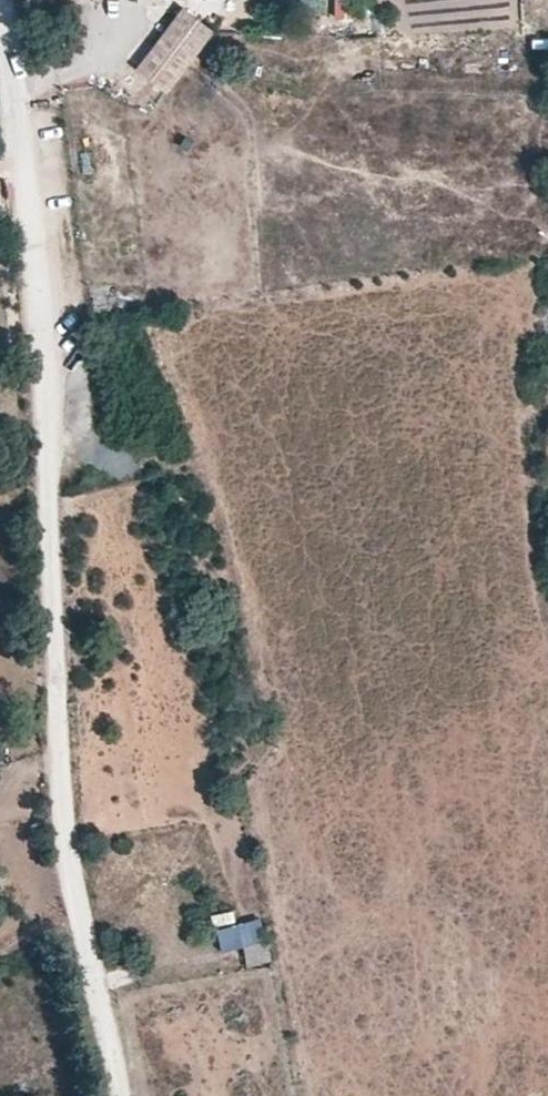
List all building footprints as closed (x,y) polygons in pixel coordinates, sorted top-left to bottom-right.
[(357,0),(331,0),(331,16),(356,16),(357,0)] [(183,5),(135,66),(168,92),(217,31),(183,5)] [(242,941),(248,961),(270,954),(256,912),(215,926),(222,948),(242,941)]
